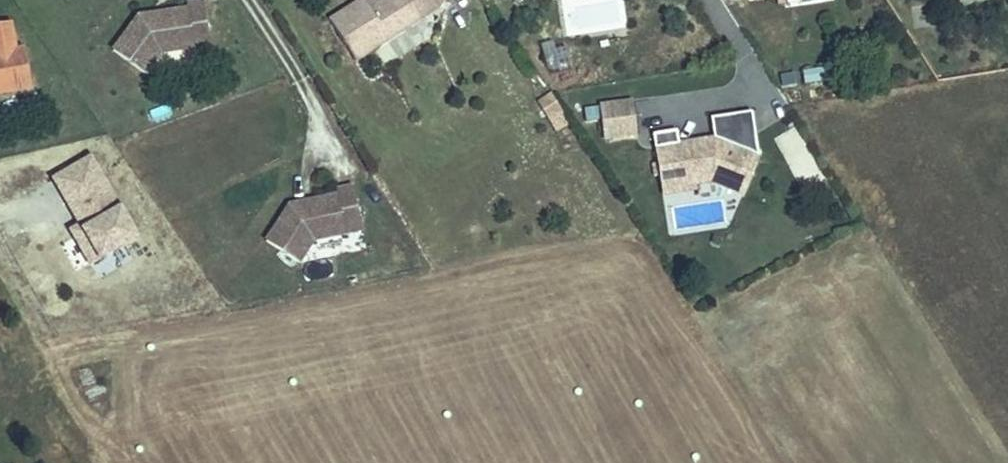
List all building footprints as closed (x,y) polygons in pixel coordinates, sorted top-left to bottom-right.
[(204,0),(197,0),(187,1),(188,6),(160,10),(161,15),(154,17),(153,12),(140,13),(115,48),(147,71),(163,49),(195,45),(193,33),(209,30),(204,0)] [(418,17),(435,6),(439,0),(409,0),(408,1),(407,0),(376,0),(368,5),(365,0),(354,0),(329,17),(355,58),(418,17)] [(0,24),(0,52),(19,48),(14,22),(0,24)] [(211,42),(209,30),(193,33),(195,45),(211,42)] [(33,84),(27,46),(19,48),(0,52),(0,90),(33,84)] [(803,85),(828,80),(826,68),(801,74),(803,85)] [(622,107),(593,108),(595,137),(625,135),(622,107)] [(745,203),(758,161),(712,147),(652,156),(656,187),(692,183),(710,181),(711,192),(745,203)] [(77,222),(68,227),(89,263),(140,233),(92,150),(49,175),(77,222)] [(290,199),(267,235),(300,256),(315,233),(346,227),(344,215),(360,212),(353,181),(336,184),(337,189),(310,195),(311,199),(303,201),(303,196),(290,199)] [(692,183),(656,187),(659,202),(694,197),(692,183)] [(360,212),(344,215),(346,227),(362,223),(360,212)]
